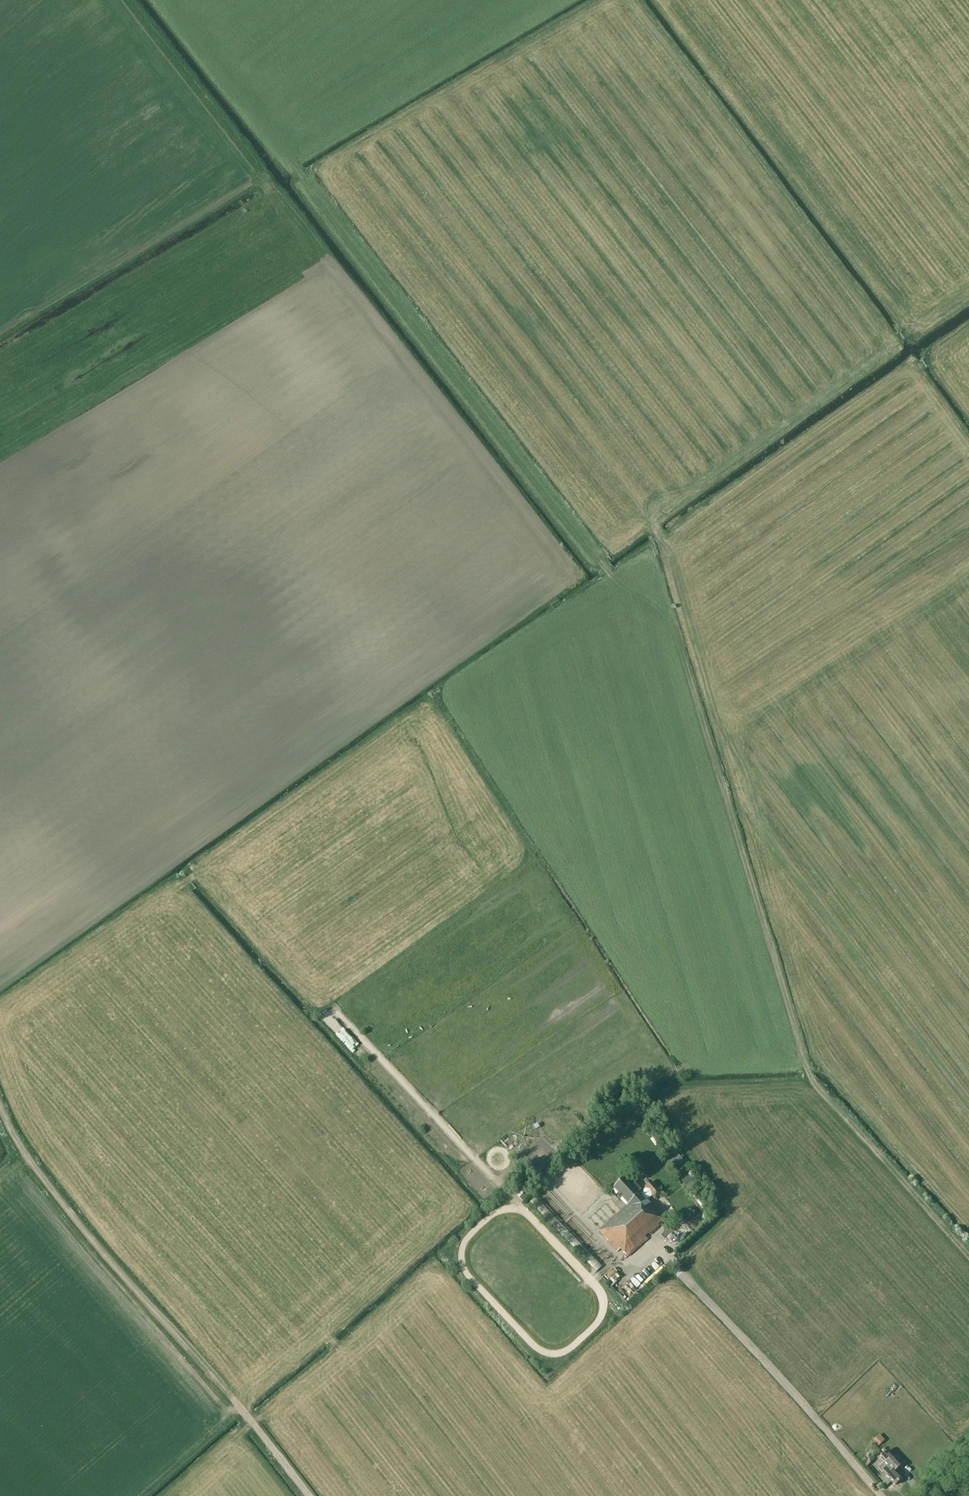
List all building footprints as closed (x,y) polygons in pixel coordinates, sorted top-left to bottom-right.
[(644,1195),(648,1192),(655,1199),(661,1193),(651,1182),(644,1187),(642,1189),(628,1174),(613,1188),(629,1204),(600,1231),(603,1235),(599,1239),(596,1236),(588,1243),(606,1261),(613,1254),(604,1244),(606,1241),(616,1252),(620,1249),(626,1255),(666,1220),(644,1195)] [(676,1231),(667,1241),(672,1245),(681,1235),(676,1231)] [(590,1271),(595,1275),(602,1266),(592,1257),(588,1263),(594,1267),(590,1271)] [(608,1276),(620,1289),(629,1281),(616,1267),(608,1276)] [(637,1273),(632,1275),(638,1286),(643,1283),(637,1273)] [(895,1399),(899,1403),(904,1399),(901,1394),(895,1399)] [(897,1461),(901,1458),(896,1454),(893,1457),(887,1451),(879,1458),(884,1463),(878,1468),(882,1473),(878,1477),(887,1486),(891,1482),(894,1486),(902,1478),(895,1471),(901,1465),(897,1461)]
